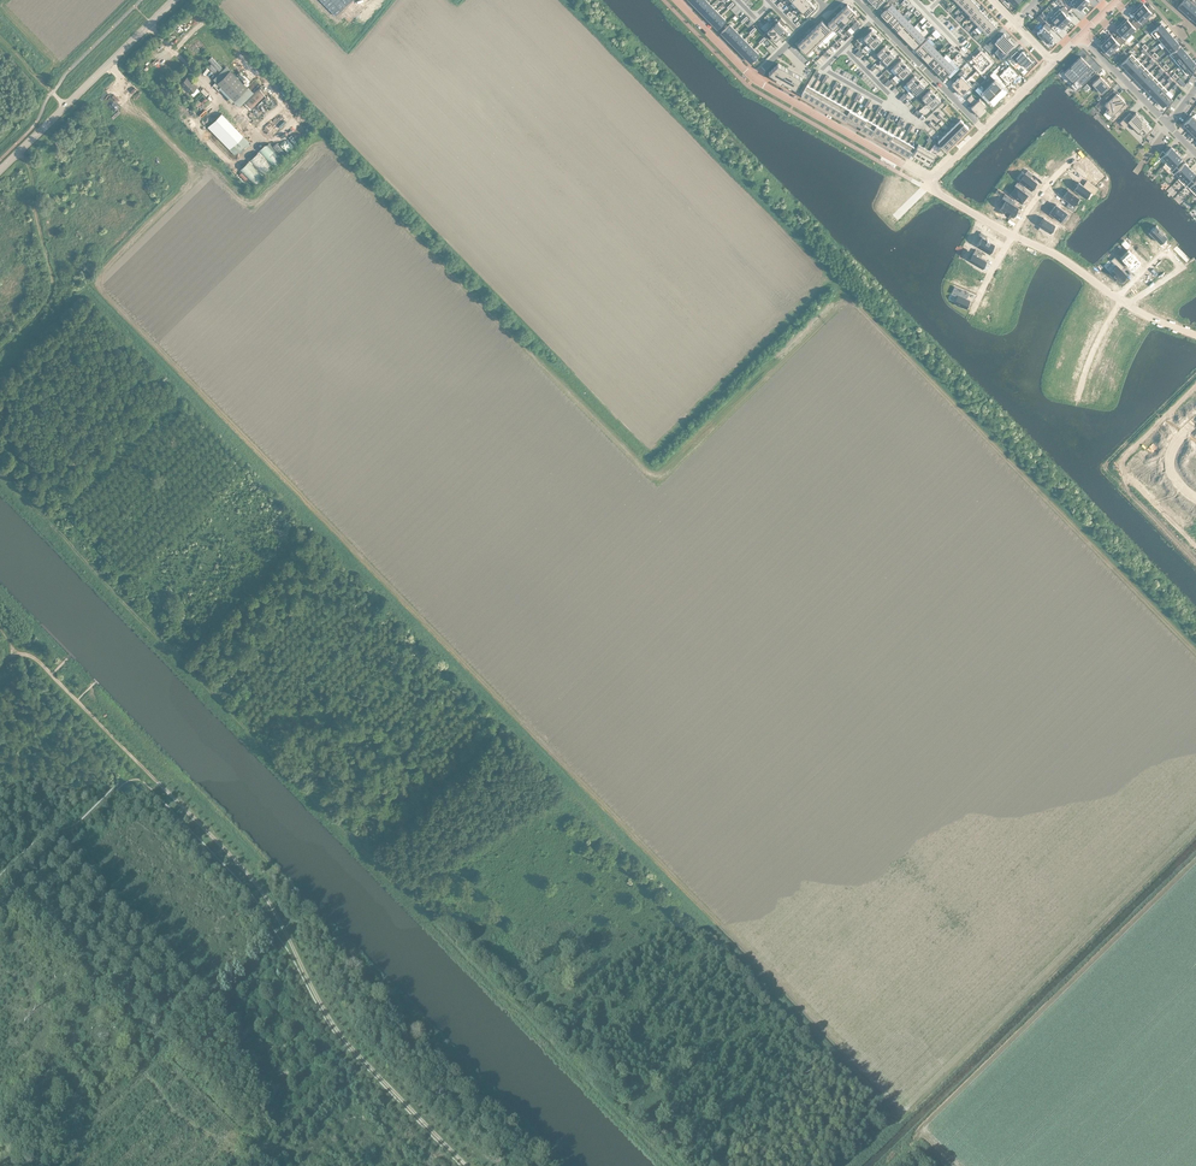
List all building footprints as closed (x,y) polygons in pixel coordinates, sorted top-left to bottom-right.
[(335,13),(349,0),(322,0),(335,13)] [(710,3),(707,0),(703,0),(697,6),(700,9),(699,10),(701,11),(702,11),(710,3)] [(795,5),(800,10),(810,0),(801,0),(795,5)] [(810,0),(800,10),(801,9),(806,14),(815,5),(810,0)] [(973,0),(964,0),(960,4),(964,9),(973,0)] [(973,0),(964,9),(969,13),(968,14),(978,5),(973,0)] [(1071,6),(1073,3),(1078,8),(1083,3),(1080,0),(1065,0),(1071,6)] [(1189,0),(1181,0),(1177,4),(1182,8),(1189,0)] [(1194,0),(1189,0),(1182,8),(1186,12),(1195,2),(1194,0)] [(885,8),(880,13),(885,19),(896,8),(891,2),(890,3),(887,1),(882,5),(885,8)] [(846,2),(841,7),(849,15),(854,10),(846,2)] [(1136,6),(1147,17),(1154,9),(1150,3),(1147,6),(1142,2),(1141,3),(1140,2),(1136,6),(1136,5),(1136,6)] [(1191,16),(1195,11),(1195,2),(1186,12),(1191,16)] [(703,13),(706,16),(715,8),(710,3),(702,11),(701,11),(703,13)] [(1059,6),(1054,11),(1065,22),(1066,21),(1069,17),(1064,12),(1067,9),(1062,4),(1059,7),(1059,6)] [(968,14),(973,19),(982,10),(977,6),(978,5),(968,14)] [(1138,25),(1147,17),(1136,6),(1135,6),(1136,6),(1132,10),(1133,11),(1132,12),(1136,17),(1133,19),(1138,25)] [(836,12),(845,20),(849,15),(841,7),(836,12)] [(709,20),(711,21),(720,13),(715,8),(706,16),(710,19),(709,20)] [(896,8),(885,19),(891,24),(902,14),(896,8)] [(982,10),(973,19),(977,24),(986,15),(982,10)] [(1049,16),(1047,19),(1052,24),(1055,21),(1060,27),(1062,24),(1062,25),(1065,22),(1054,11),(1049,16)] [(840,24),(845,20),(836,12),(832,16),(840,25),(840,24)] [(725,18),(720,13),(711,21),(712,23),(713,23),(716,26),(725,18)] [(902,14),(891,24),(896,30),(907,19),(902,14)] [(982,28),(991,20),(986,15),(977,24),(982,28)] [(775,16),(770,22),(780,33),(786,27),(782,24),(785,21),(780,16),(777,18),(775,16)] [(841,25),(840,24),(840,25),(832,16),(827,21),(836,31),(841,25)] [(1129,31),(1134,26),(1135,28),(1138,25),(1133,19),(1130,22),(1126,17),(1125,19),(1124,18),(1120,21),(1120,22),(1129,31)] [(816,24),(826,34),(831,29),(821,19),(816,24)] [(907,19),(896,30),(902,35),(913,25),(907,19)] [(991,20),(982,28),(987,33),(995,24),(991,20)] [(1042,25),(1036,30),(1046,40),(1052,34),(1047,29),(1050,26),(1044,21),(1041,24),(1042,25)] [(1131,32),(1129,31),(1120,22),(1120,21),(1119,21),(1120,22),(1116,25),(1117,26),(1116,28),(1120,32),(1117,35),(1122,40),(1131,32)] [(725,35),(734,27),(729,22),(720,30),(723,33),(723,34),(724,35),(725,35)] [(766,29),(763,32),(769,37),(771,34),(775,38),(780,33),(770,22),(769,22),(770,23),(765,28),(766,29)] [(1156,34),(1165,27),(1160,22),(1150,31),(1154,36),(1157,34),(1156,34)] [(821,38),(826,34),(816,24),(811,28),(821,38)] [(913,25),(902,35),(907,41),(918,30),(913,25)] [(730,40),(738,32),(734,27),(725,35),(726,36),(725,36),(726,37),(727,37),(730,40)] [(867,41),(876,32),(871,27),(862,35),(867,41)] [(1161,39),(1169,32),(1165,27),(1156,34),(1157,34),(1161,39)] [(811,28),(806,33),(817,43),(821,38),(811,28)] [(918,30),(907,41),(913,47),(924,36),(918,30)] [(993,36),(987,41),(990,45),(994,41),(998,46),(999,46),(1008,37),(1008,36),(1005,33),(1005,34),(1003,31),(995,39),(993,36)] [(743,37),(738,32),(730,40),(733,43),(733,44),(734,45),(734,44),(735,45),(743,37)] [(876,32),(865,43),(870,48),(881,38),(876,32)] [(1173,37),(1169,32),(1161,39),(1165,44),(1173,37)] [(817,43),(806,33),(802,37),(812,47),(817,43)] [(1113,47),(1116,44),(1118,46),(1120,44),(1120,43),(1122,40),(1117,35),(1114,38),(1110,33),(1109,35),(1108,34),(1104,37),(1103,37),(1104,37),(1113,47)] [(743,37),(735,45),(735,46),(736,47),(740,50),(748,42),(743,37)] [(807,52),(812,47),(802,37),(797,42),(807,52)] [(997,47),(994,50),(998,55),(998,56),(1001,59),(1008,52),(1005,49),(1013,42),(1008,37),(999,46),(998,46),(997,47)] [(1115,48),(1113,47),(1104,37),(1103,37),(1104,38),(1100,41),(1101,42),(1099,44),(1104,48),(1101,51),(1106,56),(1115,48)] [(1178,42),(1173,37),(1165,44),(1169,49),(1178,42)] [(925,38),(915,49),(920,54),(931,44),(925,38)] [(744,55),(753,47),(748,42),(740,50),(743,53),(742,53),(743,55),(744,54),(744,55)] [(884,43),(875,52),(880,58),(889,48),(884,43)] [(931,44),(920,54),(926,60),(937,49),(931,44)] [(1173,58),(1183,49),(1179,44),(1168,53),(1173,58)] [(758,52),(753,47),(744,55),(745,55),(744,56),(746,57),(746,56),(749,60),(758,52)] [(889,48),(880,58),(885,63),(894,54),(889,48)] [(937,49),(926,60),(931,66),(942,55),(937,49)] [(1016,49),(1009,55),(1015,61),(1017,58),(1025,66),(1031,60),(1021,49),(1019,52),(1016,49)] [(1177,63),(1188,54),(1183,49),(1173,58),(1177,63)] [(980,50),(974,57),(977,60),(975,63),(980,69),(990,60),(980,50)] [(1125,67),(1135,56),(1130,52),(1120,62),(1125,67)] [(1073,80),(1079,85),(1090,75),(1084,69),(1089,64),(1079,54),(1070,64),(1070,63),(1068,65),(1063,70),(1072,79),(1071,79),(1072,80),(1073,81),(1073,80)] [(1177,63),(1181,68),(1192,59),(1188,54),(1177,63)] [(942,55),(931,66),(937,71),(948,61),(942,55)] [(1140,61),(1135,56),(1125,67),(1129,71),(1140,61)] [(900,57),(892,65),(897,70),(894,72),(895,73),(905,62),(900,57)] [(1181,68),(1185,73),(1195,64),(1192,59),(1181,68)] [(775,77),(780,80),(781,78),(795,86),(801,75),(777,61),(768,70),(776,75),(775,77)] [(948,61),(937,71),(942,77),(953,66),(948,61)] [(1144,66),(1140,61),(1129,71),(1134,76),(1144,66)] [(905,62),(895,73),(900,78),(910,67),(905,62)] [(1008,64),(999,72),(1007,80),(1009,77),(1010,78),(1016,72),(1008,64)] [(1138,81),(1149,70),(1144,66),(1134,76),(1138,81)] [(215,81),(232,98),(231,98),(237,104),(251,90),(246,84),(245,85),(228,68),(215,81)] [(957,76),(951,83),(956,88),(965,79),(960,74),(963,71),(960,68),(955,73),(957,76)] [(994,78),(988,84),(998,94),(1004,88),(997,80),(1000,78),(992,70),(989,73),(994,78)] [(1138,81),(1143,85),(1153,75),(1149,70),(1138,81)] [(914,73),(904,82),(909,87),(908,88),(908,89),(919,78),(914,73)] [(1101,91),(1108,84),(1099,74),(1091,81),(1101,91)] [(179,81),(188,90),(195,84),(186,75),(179,81)] [(1143,85),(1148,90),(1158,80),(1153,75),(1143,85)] [(919,78),(908,89),(913,94),(924,83),(919,78)] [(965,79),(956,88),(958,91),(959,91),(961,93),(967,86),(970,89),(976,83),(973,80),(971,83),(966,78),(965,79)] [(1158,80),(1148,90),(1152,94),(1162,84),(1158,80)] [(800,93),(806,96),(812,86),(806,83),(800,93)] [(977,84),(974,87),(981,95),(984,93),(992,100),(998,94),(988,84),(982,90),(977,84)] [(1152,94),(1157,99),(1165,91),(1167,89),(1162,84),(1152,94)] [(806,96),(811,99),(817,89),(812,86),(806,96)] [(926,100),(934,92),(929,87),(921,95),(926,100)] [(817,89),(811,99),(817,102),(822,92),(817,89)] [(1165,91),(1157,99),(1161,104),(1164,101),(1167,104),(1171,98),(1169,96),(1170,96),(1165,91)] [(822,105),(828,95),(822,92),(817,102),(822,105)] [(939,97),(934,92),(926,100),(931,106),(939,97)] [(1107,108),(1102,112),(1107,117),(1124,100),(1117,92),(1116,92),(1112,96),(1111,95),(1107,99),(1102,103),(1105,107),(1107,108)] [(970,93),(966,97),(972,103),(970,105),(979,114),(985,108),(982,106),(985,103),(979,97),(976,99),(970,93)] [(827,108),(833,98),(828,95),(822,105),(827,108)] [(833,111),(838,101),(833,98),(827,108),(833,111)] [(843,104),(838,101),(833,111),(838,114),(843,104)] [(843,104),(838,114),(843,117),(849,107),(843,104)] [(849,120),(854,110),(849,107),(843,117),(849,120)] [(860,114),(854,110),(849,120),(854,123),(860,114)] [(1131,114),(1128,111),(1119,120),(1124,125),(1128,121),(1141,134),(1149,127),(1145,123),(1146,122),(1135,110),(1131,114)] [(206,124),(233,152),(247,139),(220,111),(206,124)] [(1195,119),(1195,117),(1192,113),(1183,122),(1188,127),(1195,119)] [(854,123),(859,126),(865,117),(860,114),(854,123)] [(865,117),(859,126),(862,128),(865,130),(870,120),(865,117)] [(955,122),(963,130),(967,126),(959,117),(955,122)] [(1195,119),(1188,127),(1192,132),(1195,128),(1195,119)] [(870,133),(876,123),(870,120),(865,130),(870,133)] [(958,134),(963,130),(955,122),(950,126),(958,134)] [(881,126),(876,123),(870,133),(875,136),(881,126)] [(881,126),(875,136),(881,139),(886,129),(881,126)] [(950,126),(946,131),(954,139),(958,134),(950,126)] [(881,139),(886,142),(892,132),(886,129),(881,139)] [(950,143),(954,139),(946,131),(942,135),(950,143)] [(886,142),(891,145),(897,135),(892,132),(886,142)] [(1061,134),(1054,141),(1057,145),(1063,152),(1066,150),(1068,152),(1074,146),(1065,137),(1065,138),(1061,134)] [(891,145),(897,148),(902,138),(897,135),(891,145)] [(945,148),(950,143),(942,135),(937,139),(945,148)] [(902,138),(897,148),(902,151),(908,141),(902,138)] [(913,144),(908,141),(902,151),(908,154),(913,144)] [(917,142),(912,152),(917,155),(923,145),(917,142)] [(1047,145),(1041,152),(1051,162),(1054,159),(1055,160),(1058,156),(1054,152),(1057,149),(1051,144),(1049,147),(1047,145)] [(923,145),(917,155),(923,158),(928,149),(923,145)] [(1166,159),(1175,150),(1170,145),(1164,151),(1161,149),(1157,155),(1159,157),(1161,155),(1166,159)] [(1031,146),(1029,149),(1034,154),(1037,152),(1031,146)] [(928,149),(923,158),(929,162),(932,157),(934,156),(933,155),(935,152),(928,149)] [(1180,156),(1175,150),(1166,159),(1164,161),(1171,169),(1176,164),(1174,162),(1180,156)] [(1041,175),(1047,167),(1035,156),(1029,164),(1041,175)] [(1085,156),(1082,159),(1090,168),(1085,172),(1087,174),(1086,176),(1090,180),(1092,178),(1095,182),(1102,176),(1101,175),(1102,174),(1097,170),(1093,166),(1094,165),(1085,156)] [(1174,170),(1179,175),(1188,166),(1183,161),(1179,165),(1177,163),(1176,164),(1171,169),(1170,170),(1172,172),(1174,170)] [(1179,175),(1177,177),(1184,185),(1185,184),(1190,179),(1187,177),(1193,171),(1188,166),(1179,175)] [(1026,168),(1019,178),(1030,187),(1035,180),(1029,175),(1032,172),(1026,168)] [(1185,184),(1193,191),(1195,187),(1195,177),(1193,181),(1191,178),(1190,179),(1185,184)] [(1075,182),(1072,185),(1073,186),(1088,198),(1092,192),(1096,195),(1100,190),(1085,178),(1082,183),(1078,180),(1076,183),(1075,182)] [(1015,185),(1010,191),(1020,199),(1026,192),(1020,188),(1022,185),(1016,180),(1013,183),(1015,185)] [(1067,188),(1061,195),(1068,200),(1065,204),(1072,209),(1075,205),(1073,203),(1078,196),(1067,188)] [(1003,192),(999,199),(1002,201),(999,206),(1005,209),(1004,211),(1009,214),(1010,213),(1011,214),(1017,205),(1009,200),(1011,197),(1003,192)] [(1055,202),(1049,210),(1062,220),(1068,212),(1055,202)] [(1042,215),(1038,222),(1044,226),(1042,230),(1049,234),(1051,231),(1049,229),(1054,223),(1042,215)] [(1154,223),(1148,229),(1159,241),(1165,234),(1154,223)] [(980,235),(976,243),(988,250),(993,242),(988,239),(989,239),(986,237),(985,237),(984,237),(986,234),(979,230),(977,233),(980,235)] [(1140,236),(1132,243),(1144,256),(1145,254),(1146,254),(1150,250),(1149,250),(1151,248),(1147,244),(1146,244),(1143,241),(1144,240),(1140,236)] [(1123,238),(1120,241),(1125,247),(1129,244),(1123,238)] [(972,251),(968,257),(974,261),(974,262),(978,265),(978,264),(981,265),(985,258),(979,255),(981,252),(974,247),(972,251)] [(1128,248),(1120,255),(1132,267),(1139,260),(1128,248)] [(1018,251),(1015,257),(1026,264),(1029,258),(1032,260),(1034,256),(1028,252),(1026,256),(1018,251)] [(1109,269),(1119,279),(1120,279),(1120,280),(1124,276),(1123,275),(1125,273),(1119,267),(1122,264),(1113,255),(1110,258),(1112,260),(1106,266),(1109,269)] [(1015,257),(1012,263),(1019,268),(1017,272),(1024,275),(1026,271),(1023,269),(1026,264),(1015,257)] [(1187,273),(1191,279),(1188,281),(1192,287),(1195,285),(1194,283),(1195,282),(1195,271),(1195,269),(1194,270),(1193,268),(1187,273)] [(965,270),(962,278),(965,279),(963,284),(970,287),(972,283),(975,284),(978,276),(965,270)] [(1007,273),(1004,279),(1016,284),(1019,278),(1022,279),(1024,275),(1017,272),(1015,276),(1007,273)] [(1004,279),(1002,286),(1010,289),(1008,293),(1016,296),(1017,291),(1014,290),(1016,284),(1004,279)] [(1177,279),(1172,283),(1179,293),(1188,288),(1185,284),(1182,286),(1177,279)] [(1172,283),(1166,287),(1171,293),(1168,295),(1170,299),(1179,293),(1172,283)] [(953,285),(951,291),(956,294),(953,301),(955,302),(955,303),(960,305),(961,304),(965,306),(969,298),(964,296),(965,295),(966,295),(967,291),(953,285)] [(999,296),(997,303),(1010,306),(1011,299),(1014,300),(1016,296),(1008,293),(1007,298),(999,296)] [(1086,303),(1084,306),(1091,310),(1093,307),(1099,311),(1103,304),(1102,303),(1097,300),(1092,297),(1088,304),(1086,303)] [(997,303),(996,309),(1004,311),(1003,315),(1010,317),(1011,313),(1008,312),(1010,306),(997,303)] [(1082,314),(1079,320),(1090,326),(1094,319),(1087,316),(1089,313),(1082,309),(1080,313),(1082,314)] [(983,316),(981,324),(982,324),(982,325),(988,326),(993,327),(995,320),(997,320),(998,316),(991,314),(990,318),(983,316)] [(1127,319),(1124,325),(1135,332),(1141,323),(1137,320),(1134,324),(1127,319)] [(1074,330),(1071,336),(1083,342),(1086,335),(1079,331),(1081,328),(1074,325),(1072,329),(1074,330)] [(1124,325),(1120,331),(1127,335),(1125,339),(1129,341),(1135,332),(1124,325)] [(1067,346),(1064,353),(1076,357),(1079,350),(1072,348),(1074,344),(1066,341),(1065,345),(1067,346)] [(1115,341),(1112,347),(1124,352),(1128,343),(1124,341),(1122,344),(1115,341)] [(1112,347),(1109,353),(1110,353),(1116,356),(1115,360),(1119,362),(1124,352),(1112,347)] [(1061,363),(1059,370),(1071,374),(1073,366),(1066,364),(1067,360),(1060,358),(1059,362),(1061,363)] [(1105,363),(1103,369),(1115,374),(1117,368),(1120,369),(1121,365),(1114,362),(1113,366),(1105,363)] [(1103,369),(1100,376),(1108,379),(1107,382),(1114,385),(1116,381),(1112,380),(1115,374),(1103,369)] [(1054,377),(1053,381),(1055,382),(1053,389),(1059,390),(1058,391),(1064,392),(1064,391),(1066,392),(1068,384),(1061,382),(1062,379),(1054,377)] [(1097,386),(1095,393),(1108,396),(1109,390),(1113,391),(1114,387),(1106,385),(1105,389),(1097,386)] [(1178,398),(1187,408),(1188,407),(1189,406),(1190,407),(1192,404),(1192,403),(1189,399),(1191,396),(1186,390),(1178,398)] [(1095,393),(1094,400),(1102,402),(1101,405),(1105,406),(1106,403),(1108,396),(1095,393)] [(1178,398),(1169,406),(1175,412),(1178,409),(1182,413),(1187,408),(1178,398)] [(1165,410),(1158,417),(1168,427),(1175,420),(1165,410)] [(1151,430),(1143,438),(1152,447),(1160,439),(1158,437),(1161,434),(1154,427),(1151,430)] [(1187,444),(1195,455),(1195,440),(1195,438),(1192,440),(1191,440),(1187,444)] [(1138,439),(1129,447),(1139,457),(1144,452),(1140,448),(1143,445),(1138,439)] [(1129,447),(1121,455),(1127,461),(1130,458),(1133,462),(1137,459),(1138,458),(1138,457),(1139,457),(1129,447)] [(1169,497),(1156,506),(1160,511),(1164,508),(1168,515),(1180,507),(1176,501),(1174,502),(1172,499),(1171,500),(1169,497)] [(1181,511),(1172,519),(1176,523),(1178,521),(1183,526),(1188,522),(1188,523),(1192,520),(1191,519),(1194,517),(1188,511),(1184,515),(1181,511)] [(1184,545),(1195,557),(1195,537),(1192,533),(1189,535),(1192,538),(1184,545)]
